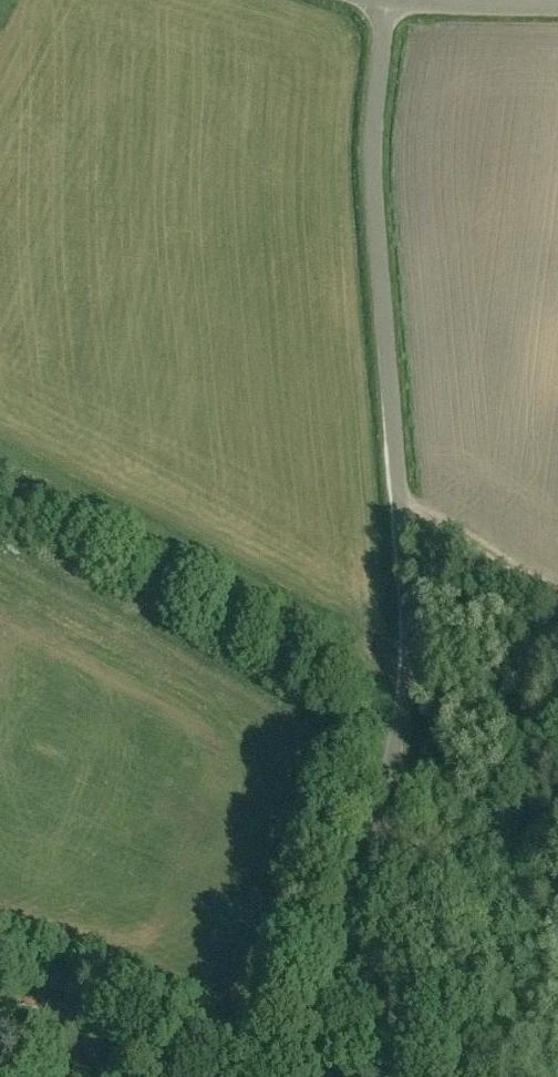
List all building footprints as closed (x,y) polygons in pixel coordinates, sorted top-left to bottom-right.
[(16,1003),(45,1012),(38,1036),(64,1044),(76,1007),(50,999),(49,999),(20,991),(16,1003)]
